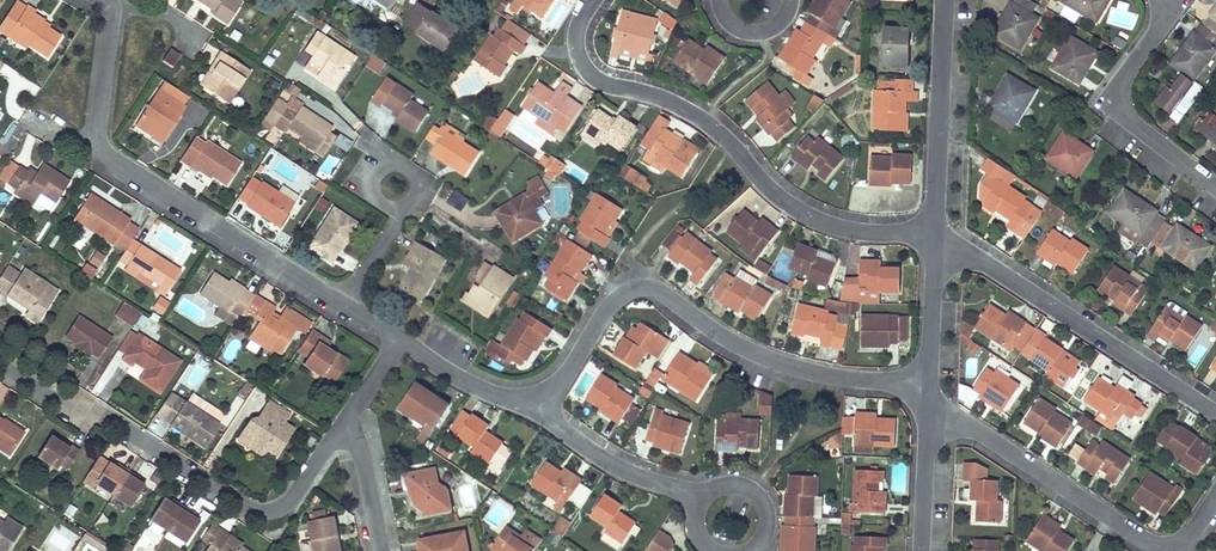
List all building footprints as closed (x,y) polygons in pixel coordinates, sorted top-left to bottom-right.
[(236,0),(197,0),(215,12),(212,15),(227,25),(242,4),(236,0)] [(553,0),(516,0),(509,10),(517,15),(524,5),(541,17),(553,0)] [(848,0),(815,0),(808,12),(812,15),(807,22),(827,34),(831,27),(840,33),(848,21),(842,17),(851,2),(848,0)] [(1012,1),(1031,12),(1035,6),(1024,0),(1012,0),(1012,1)] [(1063,1),(1096,20),(1108,0),(1063,0),(1063,1)] [(8,36),(11,32),(27,7),(17,1),(0,27),(0,31),(8,36)] [(1037,16),(1031,12),(1012,1),(1005,12),(1004,11),(992,31),(1018,47),(1037,16)] [(458,30),(419,3),(405,25),(444,51),(458,30)] [(37,12),(28,5),(27,7),(11,32),(29,44),(49,57),(61,37),(48,29),(42,25),(45,21),(35,14),(37,12)] [(1061,15),(1076,21),(1080,11),(1065,5),(1061,15)] [(1209,14),(1211,16),(1205,24),(1215,33),(1215,6),(1209,14)] [(631,12),(623,10),(616,36),(624,39),(622,43),(621,48),(652,56),(653,51),(650,50),(657,24),(629,18),(631,12)] [(327,14),(321,11),(318,18),(322,21),(327,14)] [(657,24),(658,20),(631,12),(629,18),(657,24)] [(678,20),(666,12),(660,21),(673,30),(678,20)] [(313,25),(322,31),(327,24),(322,21),(318,18),(313,25)] [(798,29),(779,58),(798,70),(793,78),(807,87),(812,79),(806,74),(814,61),(811,59),(821,43),(827,34),(807,22),(801,32),(798,29)] [(1203,22),(1196,31),(1194,31),(1172,61),(1184,71),(1184,72),(1192,79),(1215,46),(1215,33),(1205,24),(1203,22)] [(831,27),(827,34),(836,40),(840,33),(831,27)] [(492,34),(475,61),(500,77),(507,66),(504,64),(514,49),(520,54),(526,45),(500,28),(495,36),(492,34)] [(907,29),(884,28),(882,65),(909,67),(910,46),(906,46),(907,29)] [(26,48),(29,44),(11,32),(8,36),(26,48)] [(353,57),(317,32),(304,50),(312,55),(309,60),(309,61),(321,69),(316,77),(331,87),(346,64),(348,65),(353,57)] [(836,40),(827,34),(821,43),(831,48),(836,40)] [(1097,53),(1071,37),(1053,67),(1078,82),(1083,73),(1085,73),(1097,53)] [(1125,43),(1117,38),(1113,44),(1121,49),(1125,43)] [(724,58),(707,46),(704,50),(688,39),(674,61),(708,84),(724,58)] [(974,42),(961,41),(961,53),(974,54),(974,42)] [(179,54),(169,47),(161,60),(170,67),(179,54)] [(247,69),(222,52),(216,61),(220,63),(212,77),(209,75),(202,86),(217,96),(222,88),(230,94),(231,94),(247,69)] [(379,73),(386,62),(374,53),(366,64),(379,73)] [(220,63),(216,61),(208,74),(209,75),(212,77),(220,63)] [(321,69),(309,61),(304,69),(316,77),(321,69)] [(1155,100),(1169,110),(1192,79),(1184,72),(1174,85),(1167,81),(1162,87),(1164,89),(1155,100)] [(1035,90),(1009,73),(1003,83),(1004,84),(991,104),(1016,120),(1035,90)] [(912,80),(896,79),(896,82),(879,81),(878,91),(876,90),(874,130),(898,131),(899,113),(903,113),(904,100),(904,90),(911,90),(912,80)] [(171,97),(178,88),(165,80),(159,89),(171,97)] [(293,96),(298,88),(290,82),(284,90),(291,94),(293,96)] [(768,82),(746,99),(753,108),(756,104),(762,113),(758,116),(757,117),(770,134),(789,119),(784,112),(788,108),(779,96),(768,82)] [(538,83),(523,105),(541,116),(557,127),(564,132),(574,118),(566,113),(573,102),(567,97),(572,89),(562,83),(554,95),(538,83)] [(1178,112),(1185,118),(1205,89),(1198,83),(1178,112)] [(414,96),(396,85),(384,103),(395,111),(401,114),(398,120),(417,132),(429,113),(410,101),(414,96)] [(171,97),(182,105),(189,95),(178,88),(171,97)] [(230,94),(222,88),(217,96),(226,101),(230,94)] [(135,124),(152,136),(154,132),(164,138),(185,106),(182,105),(171,97),(159,89),(135,124)] [(904,100),(916,101),(917,90),(911,90),(904,90),(904,100)] [(785,92),(779,96),(788,108),(794,104),(785,92)] [(824,99),(815,93),(808,105),(814,110),(824,99)] [(291,94),(286,103),(288,104),(298,111),(301,106),(303,102),(293,96),(291,94)] [(286,103),(276,97),(263,117),(275,124),(288,104),(286,103)] [(581,107),(573,102),(566,113),(574,118),(581,107)] [(288,104),(275,124),(285,131),(287,128),(302,137),(320,149),(331,132),(334,127),(301,106),(298,111),(288,104)] [(756,104),(753,108),(758,116),(762,113),(756,104)] [(991,104),(987,111),(1012,127),(1016,120),(991,104)] [(788,108),(784,112),(789,119),(793,115),(788,108)] [(497,121),(506,127),(513,115),(505,110),(497,121)] [(1210,110),(1204,119),(1213,125),(1215,121),(1215,114),(1210,110)] [(401,114),(395,111),(392,116),(398,120),(401,114)] [(614,123),(597,111),(585,129),(602,141),(604,138),(622,149),(636,128),(618,116),(614,123)] [(1181,122),(1185,118),(1178,112),(1174,117),(1181,122)] [(899,113),(898,131),(906,132),(907,113),(903,113),(899,113)] [(497,121),(489,115),(482,125),(490,130),(491,131),(497,121)] [(557,127),(541,116),(537,122),(553,133),(557,127)] [(1202,117),(1197,125),(1209,134),(1215,127),(1213,125),(1204,119),(1202,117)] [(506,127),(497,121),(491,131),(498,136),(500,137),(506,127)] [(436,146),(449,127),(444,123),(439,131),(434,128),(426,140),(436,146)] [(681,178),(694,156),(679,146),(681,142),(653,125),(639,147),(646,151),(641,158),(661,171),(664,167),(681,178)] [(449,127),(436,146),(431,153),(465,175),(478,153),(462,143),(466,137),(449,127)] [(598,147),(602,141),(585,129),(581,135),(598,147)] [(490,130),(487,135),(495,140),(498,136),(491,131),(490,130)] [(320,149),(302,137),(300,141),(324,156),(337,136),(331,132),(320,149)] [(1072,138),(1063,132),(1046,157),(1076,177),(1091,153),(1071,140),(1072,138)] [(339,133),(334,141),(347,150),(352,142),(339,133)] [(204,145),(206,142),(196,135),(194,138),(204,145)] [(843,159),(818,137),(814,142),(808,137),(792,155),(809,169),(814,164),(821,170),(818,173),(826,180),(843,159)] [(226,186),(240,162),(211,144),(211,143),(206,140),(206,142),(204,145),(194,138),(181,159),(191,165),(190,166),(199,172),(201,168),(213,176),(226,186)] [(694,156),(697,152),(681,142),(679,146),(694,156)] [(891,158),(871,157),(869,184),(892,185),(892,182),(909,184),(912,156),(892,155),(891,158)] [(1007,169),(989,158),(982,169),(988,174),(981,185),(978,197),(985,201),(984,204),(995,211),(997,208),(1012,218),(1008,225),(1015,230),(1016,228),(1032,204),(1025,199),(1026,197),(1000,180),(1007,169)] [(564,167),(551,159),(545,166),(558,175),(564,167)] [(0,171),(0,188),(3,190),(7,184),(14,189),(12,192),(32,206),(40,193),(55,203),(69,181),(48,168),(42,178),(36,174),(29,169),(26,173),(7,160),(0,171)] [(42,178),(48,168),(42,164),(36,174),(42,178)] [(639,175),(626,166),(620,175),(633,183),(639,175)] [(210,180),(213,176),(201,168),(199,172),(210,180)] [(261,182),(251,176),(237,196),(248,203),(247,205),(280,226),(295,203),(266,185),(267,184),(262,181),(261,182)] [(514,241),(541,226),(532,213),(536,211),(543,207),(539,200),(549,194),(541,181),(537,177),(529,182),(530,184),(528,189),(530,192),(496,212),(514,241)] [(453,189),(446,202),(463,211),(470,198),(453,189)] [(1158,212),(1124,190),(1108,213),(1142,234),(1138,240),(1147,247),(1163,222),(1165,220),(1156,214),(1158,212)] [(129,220),(89,194),(73,220),(113,245),(123,252),(131,240),(137,231),(126,224),(129,220)] [(623,209),(599,194),(582,221),(585,222),(580,231),(605,246),(610,238),(603,234),(613,218),(616,221),(623,209)] [(329,201),(321,195),(314,206),(322,211),(329,201)] [(1049,200),(1043,208),(1052,214),(1058,205),(1049,200)] [(1027,235),(1042,211),(1032,204),(1016,228),(1027,235)] [(1090,212),(1083,208),(1079,215),(1086,219),(1090,212)] [(357,223),(334,209),(310,246),(330,259),(338,247),(340,249),(357,223)] [(541,226),(544,224),(536,211),(532,213),(541,226)] [(758,224),(742,212),(727,232),(744,245),(752,252),(755,249),(761,254),(778,233),(761,219),(758,224)] [(1163,222),(1147,247),(1152,250),(1156,243),(1195,269),(1211,245),(1177,224),(1174,229),(1163,222)] [(1070,241),(1052,229),(1037,252),(1056,264),(1058,263),(1072,272),(1088,249),(1071,238),(1070,241)] [(559,232),(552,242),(558,246),(560,241),(562,242),(566,236),(559,232)] [(447,243),(431,233),(428,238),(435,242),(436,247),(441,251),(447,243)] [(712,253),(687,233),(669,255),(680,264),(682,262),(695,273),(691,279),(698,284),(717,260),(710,255),(712,253)] [(569,239),(545,276),(550,279),(546,286),(567,300),(579,281),(572,277),(578,270),(581,272),(587,263),(585,262),(591,254),(569,239)] [(171,266),(131,240),(123,252),(118,259),(137,271),(158,284),(159,285),(165,276),(171,266)] [(446,258),(417,241),(412,250),(416,254),(408,267),(412,269),(401,288),(411,293),(414,289),(425,295),(446,258)] [(744,245),(740,250),(755,261),(761,254),(755,249),(752,252),(744,245)] [(798,246),(790,268),(808,276),(807,279),(828,286),(836,262),(834,258),(817,251),(816,252),(798,246)] [(340,249),(338,247),(330,259),(333,260),(340,249)] [(93,248),(87,261),(99,267),(105,254),(93,248)] [(416,254),(412,250),(404,265),(408,267),(416,254)] [(754,268),(767,276),(771,268),(759,261),(754,268)] [(493,267),(485,262),(476,275),(484,280),(479,287),(475,283),(468,293),(477,299),(476,301),(475,309),(489,318),(515,279),(495,266),(493,267)] [(882,263),(860,262),(860,281),(859,289),(868,289),(868,293),(879,293),(899,293),(900,267),(882,267),(882,263)] [(80,272),(83,274),(91,280),(97,271),(85,263),(80,272)] [(0,276),(0,288),(9,293),(11,289),(32,303),(29,307),(26,313),(38,321),(59,290),(24,267),(21,273),(8,264),(0,276)] [(1129,275),(1114,265),(1098,289),(1107,294),(1109,290),(1117,295),(1113,302),(1131,314),(1144,293),(1138,290),(1142,284),(1146,277),(1134,268),(1129,275)] [(164,297),(180,271),(171,266),(165,276),(159,285),(158,284),(154,291),(164,297)] [(579,281),(583,284),(588,276),(581,272),(578,270),(572,277),(579,281)] [(726,274),(714,294),(723,299),(722,300),(741,312),(742,310),(758,320),(773,296),(756,286),(759,282),(740,270),(735,279),(726,274)] [(154,291),(158,284),(137,271),(133,277),(154,291)] [(241,292),(214,274),(200,295),(220,308),(227,312),(229,311),(239,318),(253,296),(243,289),(241,292)] [(768,276),(764,284),(786,294),(788,288),(768,276)] [(860,281),(845,280),(841,302),(851,303),(852,303),(853,290),(859,290),(859,289),(860,281)] [(1142,284),(1138,290),(1144,293),(1148,288),(1142,284)] [(32,303),(11,289),(9,293),(29,307),(32,303)] [(422,299),(425,295),(414,289),(411,293),(422,299)] [(852,303),(879,304),(879,293),(868,293),(868,289),(859,289),(859,290),(853,290),(852,303)] [(475,309),(476,301),(477,299),(468,293),(466,292),(461,300),(475,309)] [(163,314),(169,304),(161,299),(155,308),(163,314)] [(143,313),(125,301),(117,314),(135,326),(143,313)] [(275,309),(265,302),(256,316),(261,320),(249,338),(265,348),(266,346),(279,355),(296,329),(297,327),(280,316),(278,320),(271,316),(275,309)] [(845,305),(826,302),(825,308),(844,312),(845,305)] [(798,305),(791,338),(830,347),(831,346),(842,349),(845,328),(835,326),(837,316),(828,314),(829,312),(798,305)] [(1005,316),(990,306),(976,327),(1002,345),(1005,341),(1012,346),(1026,325),(1008,312),(1005,316)] [(1184,318),(1166,306),(1154,324),(1155,325),(1148,336),(1155,341),(1160,335),(1169,341),(1171,337),(1188,348),(1202,326),(1186,315),(1184,318)] [(890,308),(880,307),(880,315),(890,315),(890,308)] [(239,318),(229,311),(227,312),(220,308),(216,315),(233,327),(239,318)] [(297,327),(296,329),(305,334),(310,325),(285,309),(280,316),(297,327)] [(552,329),(526,312),(521,321),(518,320),(502,346),(503,346),(497,356),(509,363),(512,360),(521,366),(524,360),(527,361),(533,349),(531,348),(541,333),(546,337),(547,337),(552,329)] [(150,319),(144,315),(139,323),(145,327),(150,319)] [(880,315),(862,315),(861,346),(889,347),(889,343),(898,343),(897,341),(898,316),(890,315),(880,315)] [(113,338),(80,316),(67,336),(78,343),(83,347),(81,350),(88,355),(90,352),(100,358),(113,338)] [(908,316),(898,316),(897,341),(907,341),(908,316)] [(973,329),(961,322),(961,335),(968,339),(973,329)] [(669,341),(643,324),(638,331),(631,342),(626,338),(614,355),(635,369),(645,352),(656,360),(669,341)] [(638,331),(632,328),(626,338),(631,342),(638,331)] [(132,330),(119,350),(127,355),(140,335),(132,330)] [(331,344),(310,331),(297,352),(307,358),(303,365),(322,377),(324,373),(335,380),(347,362),(327,349),(331,344)] [(533,349),(537,352),(546,337),(541,333),(531,348),(533,349)] [(127,355),(124,359),(133,365),(137,360),(148,367),(144,375),(164,388),(182,360),(141,334),(140,335),(127,355)] [(971,339),(966,347),(977,355),(982,347),(971,339)] [(1081,362),(1046,339),(1032,360),(1048,371),(1046,374),(1064,387),(1081,362)] [(485,353),(491,356),(492,353),(497,356),(503,346),(502,346),(492,340),(485,353)] [(1196,366),(1206,352),(1199,347),(1188,361),(1196,366)] [(697,366),(680,354),(663,380),(696,402),(711,380),(695,369),(697,366)] [(714,374),(698,364),(697,366),(695,369),(711,380),(714,374)] [(994,375),(987,370),(975,388),(981,392),(979,397),(1002,412),(1019,387),(996,371),(994,375)] [(332,384),(335,380),(324,373),(322,377),(332,384)] [(661,379),(653,373),(647,383),(655,389),(661,379)] [(164,388),(144,375),(141,379),(161,392),(164,388)] [(617,387),(601,376),(587,399),(602,410),(600,412),(619,425),(634,402),(616,390),(617,387)] [(1114,389),(1099,378),(1084,400),(1110,417),(1113,414),(1120,418),(1134,397),(1117,385),(1114,389)] [(254,385),(249,382),(241,394),(246,398),(254,385)] [(655,389),(647,383),(644,388),(642,391),(651,397),(656,389),(655,389)] [(428,396),(412,386),(399,407),(425,425),(428,422),(435,427),(449,405),(431,393),(428,396)] [(763,392),(761,413),(771,413),(772,395),(763,392)] [(222,423),(180,396),(166,417),(174,422),(173,424),(207,446),(222,423)] [(1056,410),(1039,399),(1024,422),(1040,433),(1038,435),(1057,448),(1072,425),(1054,413),(1056,410)] [(253,416),(238,439),(249,446),(251,444),(257,442),(272,452),(277,455),(293,429),(283,422),(289,413),(270,401),(261,414),(265,417),(262,422),(258,420),(253,416)] [(463,411),(451,430),(459,435),(470,416),(463,411)] [(664,413),(655,411),(647,440),(655,443),(654,446),(680,455),(690,425),(663,416),(664,413)] [(727,413),(726,421),(741,421),(741,411),(727,411),(727,413)] [(741,421),(726,421),(727,413),(720,413),(717,416),(717,449),(738,449),(738,446),(738,442),(748,443),(748,446),(760,447),(760,422),(741,421)] [(488,427),(471,415),(470,416),(459,435),(458,436),(474,447),(472,451),(491,462),(503,443),(485,431),(488,427)] [(854,454),(875,454),(875,447),(895,447),(895,422),(877,421),(877,415),(856,415),(856,417),(844,417),(843,434),(843,436),(855,437),(854,454)] [(1090,420),(1084,415),(1078,424),(1085,429),(1090,420)] [(15,452),(28,432),(7,419),(6,420),(0,416),(0,442),(15,452)] [(1090,420),(1085,429),(1096,436),(1102,428),(1090,420)] [(1180,427),(1170,421),(1164,429),(1174,436),(1180,427)] [(1197,439),(1180,427),(1174,436),(1164,429),(1157,439),(1167,446),(1167,448),(1183,459),(1181,463),(1199,475),(1212,456),(1193,444),(1197,439)] [(830,441),(830,449),(842,448),(843,436),(843,434),(830,441)] [(316,439),(309,435),(304,443),(311,447),(316,439)] [(73,449),(64,443),(53,437),(40,458),(59,470),(63,465),(71,470),(83,451),(75,446),(73,449)] [(1197,439),(1193,444),(1212,456),(1215,451),(1197,439)] [(66,440),(64,443),(73,449),(75,446),(66,440)] [(13,455),(15,452),(0,442),(0,447),(13,455)] [(251,444),(249,446),(262,454),(272,452),(257,442),(251,444)] [(1129,461),(1102,442),(1099,447),(1092,442),(1086,450),(1078,463),(1096,475),(1100,469),(1108,474),(1106,477),(1115,483),(1129,461)] [(501,469),(513,450),(503,443),(491,462),(501,469)] [(1067,456),(1078,463),(1086,450),(1075,443),(1067,456)] [(120,469),(115,466),(109,462),(96,483),(132,506),(145,485),(139,481),(135,478),(137,475),(122,465),(120,469)] [(561,474),(545,463),(531,485),(557,502),(554,508),(561,513),(569,501),(579,485),(581,481),(563,469),(561,474)] [(972,481),(987,482),(987,472),(971,466),(957,465),(956,490),(964,490),(972,490),(972,481)] [(427,469),(405,473),(408,488),(415,506),(431,502),(434,515),(453,511),(449,489),(441,486),(437,470),(428,472),(427,469)] [(885,472),(856,471),(854,504),(861,505),(861,513),(885,514),(886,493),(879,492),(879,483),(884,483),(885,472)] [(1174,489),(1150,473),(1133,498),(1157,514),(1159,511),(1166,516),(1179,496),(1172,492),(1174,489)] [(819,478),(790,476),(789,495),(786,496),(785,517),(790,517),(813,519),(814,498),(817,498),(819,478)] [(987,482),(972,481),(972,490),(964,490),(964,501),(979,502),(978,523),(1001,523),(1001,502),(996,501),(996,483),(987,482)] [(581,509),(592,493),(579,485),(569,501),(581,509)] [(1183,490),(1176,485),(1174,489),(1172,492),(1179,496),(1183,490)] [(621,508),(604,496),(590,516),(607,528),(605,532),(622,544),(635,524),(618,512),(621,508)] [(176,505),(172,502),(165,497),(151,519),(187,542),(201,521),(195,517),(191,514),(193,511),(178,501),(176,505)] [(431,502),(415,506),(427,516),(434,515),(431,502)] [(72,517),(77,507),(68,503),(63,513),(72,517)] [(854,504),(852,504),(851,512),(861,513),(861,505),(854,504)] [(334,537),(338,536),(334,517),(329,517),(327,510),(314,513),(315,520),(311,521),(314,540),(310,541),(312,550),(336,550),(334,537)] [(841,524),(849,524),(849,520),(850,515),(842,514),(841,524)] [(1044,516),(1027,541),(1042,550),(1070,550),(1076,543),(1059,531),(1062,527),(1044,516)] [(1,550),(8,550),(23,528),(6,517),(3,523),(0,521),(0,550),(1,550)] [(816,527),(812,526),(813,519),(790,517),(785,517),(785,525),(784,526),(783,550),(814,550),(816,527)] [(568,530),(557,522),(552,531),(563,538),(568,530)] [(204,538),(211,543),(206,550),(250,550),(243,547),(229,538),(231,535),(222,528),(214,523),(204,538)] [(841,532),(849,533),(849,524),(841,524),(841,532)] [(505,526),(490,549),(493,550),(532,550),(535,547),(505,526)] [(673,545),(670,537),(659,530),(648,550),(670,550),(673,545)] [(419,540),(421,550),(468,550),(464,533),(419,540)] [(231,535),(229,538),(243,547),(245,544),(231,535)] [(856,537),(855,547),(853,546),(853,550),(879,550),(879,548),(886,548),(886,538),(856,537)] [(133,543),(123,540),(119,550),(130,550),(133,543)] [(973,549),(998,550),(999,542),(973,541),(973,549)]
